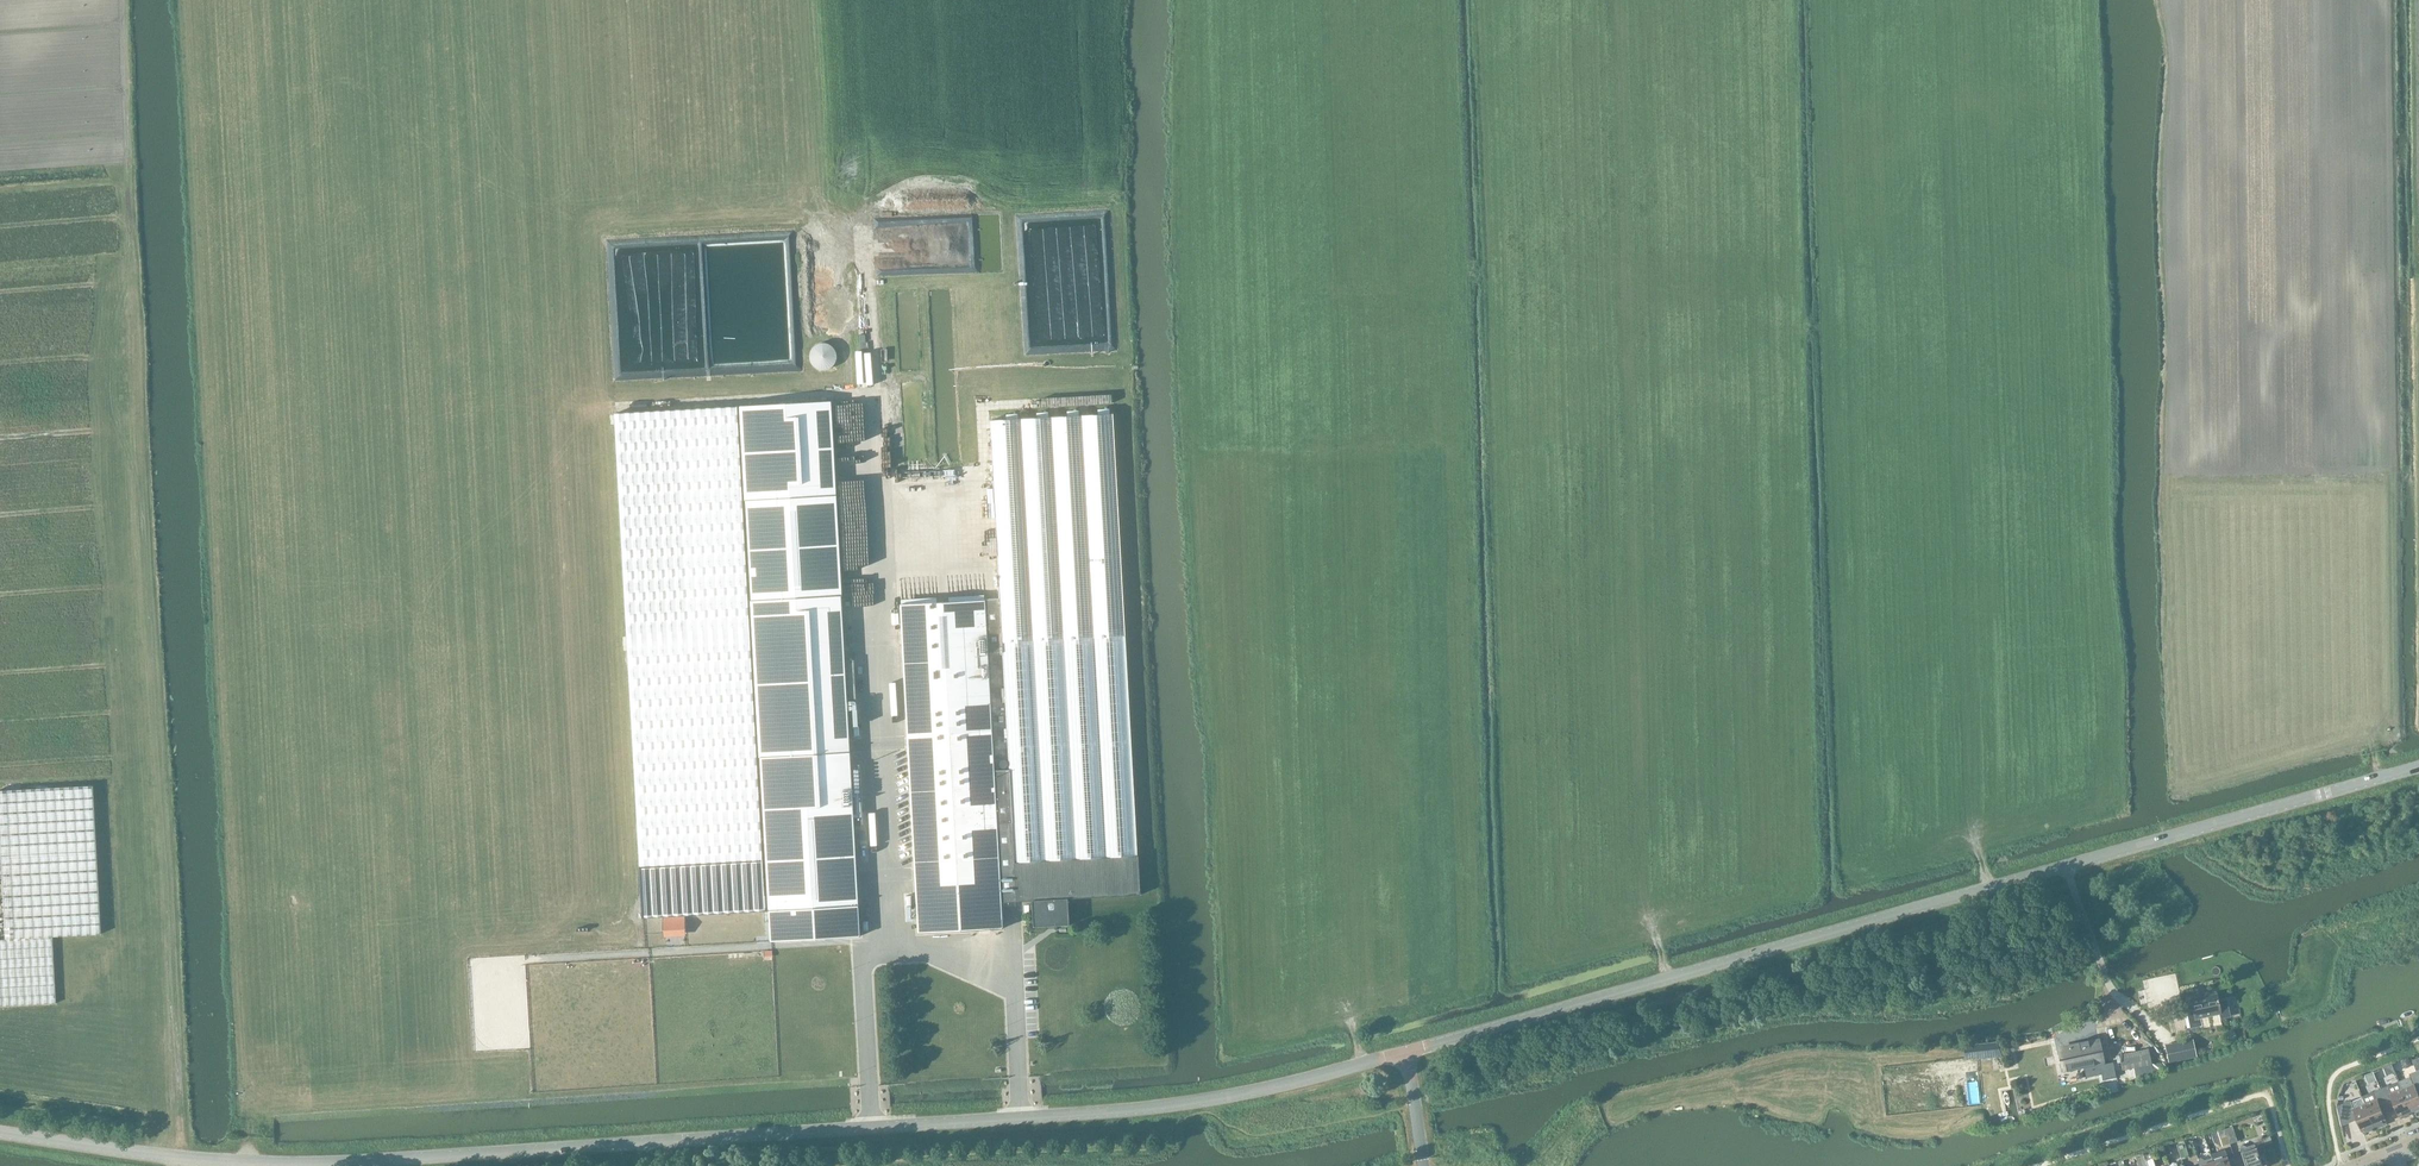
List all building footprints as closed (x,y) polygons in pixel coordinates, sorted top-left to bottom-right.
[(742,406),(747,500),(835,495),(830,401),(742,406)] [(683,915),(770,910),(765,837),(761,758),(758,696),(753,613),(752,601),(748,601),(742,487),(737,407),(680,410),(615,414),(623,565),(633,747),(643,917),(664,916),(683,915)] [(1037,418),(1018,419),(1018,414),(1006,414),(1006,420),(991,421),(1000,599),(901,605),(918,934),(1003,929),(1001,903),(1032,901),(1034,927),(1069,925),(1068,899),(1140,895),(1125,636),(1113,414),(1049,418),(1048,412),(1037,413),(1037,418)] [(969,481),(954,482),(954,489),(969,489),(969,481)] [(752,601),(753,613),(841,608),(835,495),(747,500),(752,601)] [(754,613),(770,910),(858,906),(842,608),(754,613)] [(2391,649),(2383,649),(2384,678),(2391,678),(2391,649)] [(55,1003),(52,936),(100,933),(92,786),(0,790),(0,857),(4,939),(0,939),(0,1006),(55,1003)] [(770,910),(771,941),(860,936),(858,906),(770,910)] [(683,915),(664,916),(665,932),(684,931),(683,915)] [(2221,1018),(2230,1016),(2226,1000),(2218,1002),(2216,994),(2191,999),(2193,1013),(2187,1014),(2190,1027),(2201,1025),(2199,1018),(2220,1014),(2221,1018)] [(2122,1023),(2136,1042),(2143,1037),(2129,1018),(2122,1023)] [(2060,1048),(2061,1051),(2058,1052),(2061,1066),(2064,1066),(2065,1069),(2083,1065),(2085,1077),(2101,1074),(2102,1080),(2117,1077),(2119,1085),(2126,1084),(2126,1082),(2153,1074),(2151,1064),(2149,1053),(2112,1061),(2113,1062),(2103,1064),(2099,1040),(2060,1048)] [(2193,1043),(2166,1048),(2169,1063),(2196,1057),(2193,1043)] [(2402,1089),(2411,1111),(2415,1110),(2415,1112),(2418,1111),(2418,1096),(2417,1090),(2418,1089),(2418,1077),(2417,1071),(2409,1074),(2414,1085),(2402,1089)] [(2408,1113),(2411,1111),(2402,1089),(2399,1081),(2380,1088),(2386,1103),(2393,1100),(2399,1116),(2400,1116),(2401,1118),(2409,1115),(2408,1113)] [(2380,1105),(2386,1103),(2380,1088),(2362,1096),(2365,1104),(2374,1126),(2378,1125),(2378,1127),(2386,1124),(2385,1122),(2386,1122),(2380,1105)] [(304,1096),(292,1096),(292,1113),(305,1113),(304,1096)] [(2338,1106),(2341,1121),(2342,1126),(2358,1119),(2362,1131),(2363,1131),(2364,1133),(2372,1130),(2371,1128),(2374,1126),(2365,1104),(2353,1109),(2350,1101),(2338,1106)] [(2232,1126),(2225,1129),(2229,1144),(2237,1141),(2232,1126)] [(2229,1144),(2225,1129),(2217,1131),(2222,1146),(2229,1144)] [(2264,1144),(2271,1142),(2269,1136),(2262,1138),(2264,1144)] [(2192,1140),(2184,1142),(2189,1157),(2196,1154),(2192,1140)] [(2184,1142),(2176,1144),(2181,1159),(2189,1157),(2184,1142)] [(2266,1164),(2266,1161),(2264,1159),(2261,1157),(2258,1157),(2254,1144),(2246,1147),(2242,1145),(2240,1148),(2245,1165),(2265,1165),(2266,1164)] [(2224,1149),(2210,1154),(2211,1158),(2213,1162),(2214,1165),(2229,1165),(2224,1149)] [(2151,1153),(2143,1155),(2147,1165),(2155,1165),(2151,1153)] [(2143,1155),(2136,1158),(2138,1165),(2147,1165),(2143,1155)]
